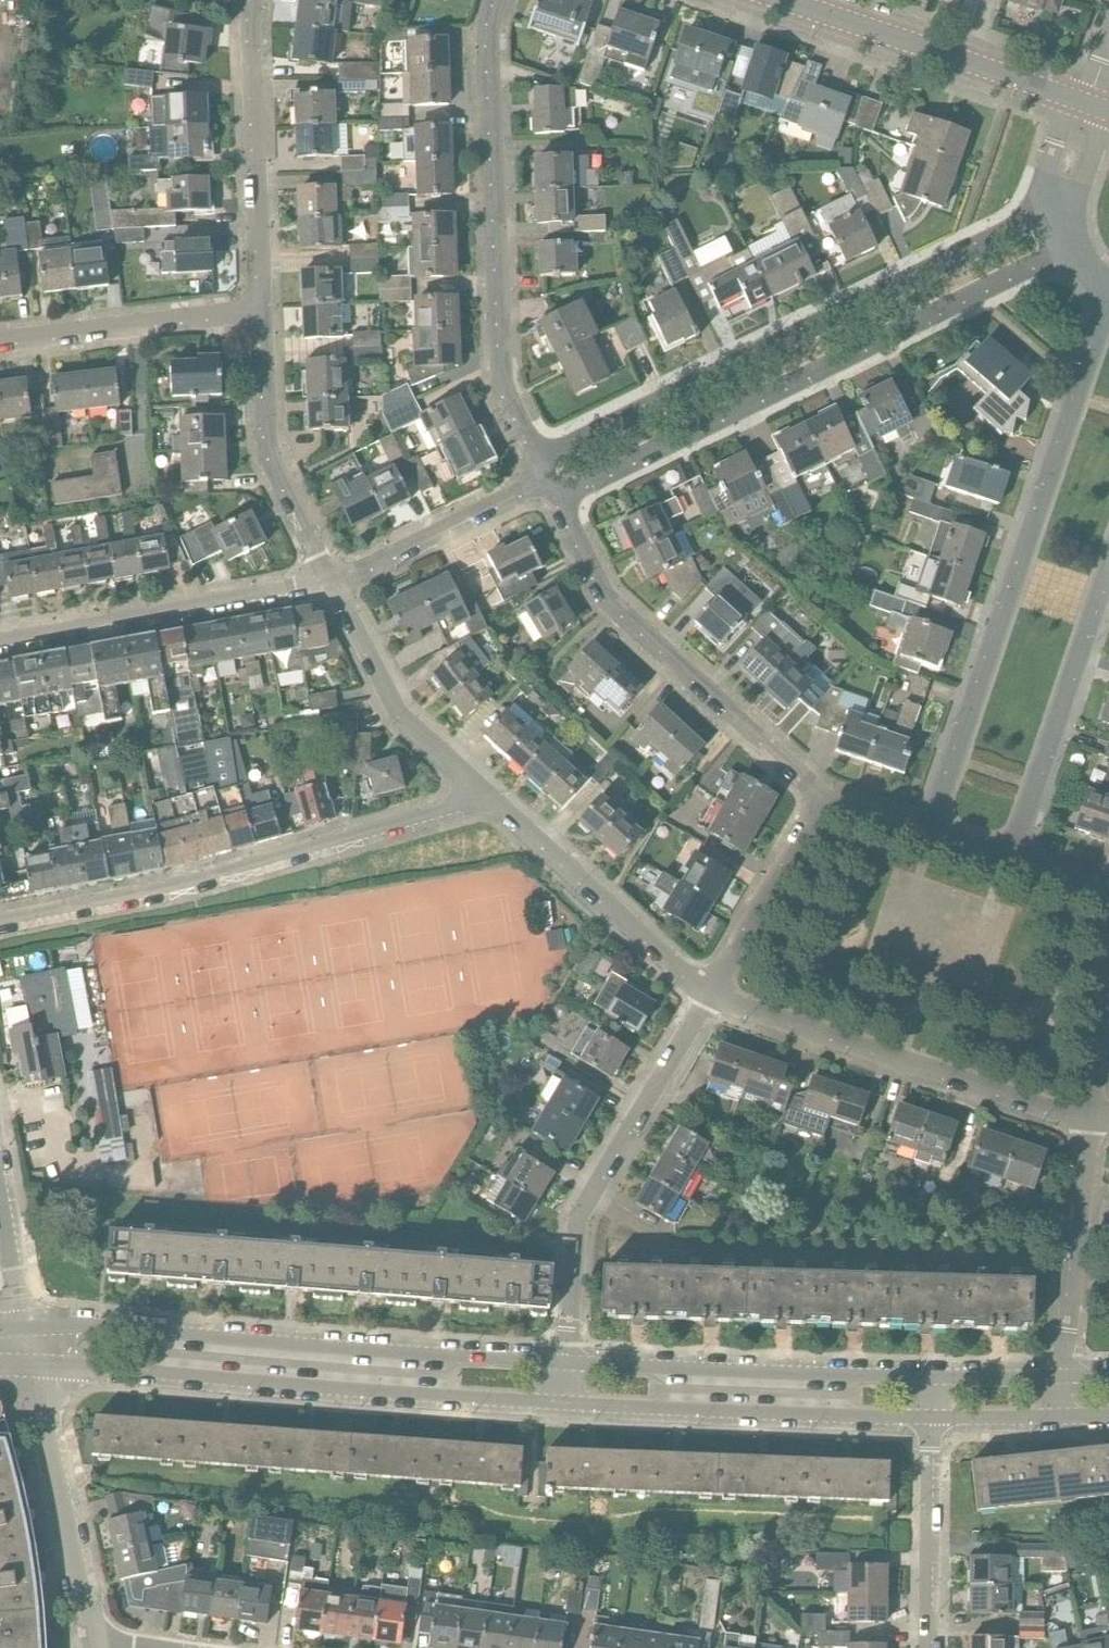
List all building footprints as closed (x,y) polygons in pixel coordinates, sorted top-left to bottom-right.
[(337,32),(347,33),(351,4),(382,8),(383,0),(301,0),(297,28),(337,32)] [(579,46),(586,27),(585,27),(592,5),(578,0),(539,0),(537,6),(536,6),(529,29),(579,46)] [(1043,8),(1042,0),(1005,0),(1042,12),(1043,8)] [(1043,8),(1057,13),(1061,0),(1042,0),(1043,8)] [(163,57),(161,74),(188,77),(190,64),(203,65),(206,41),(209,41),(210,32),(171,28),(173,12),(151,6),(145,36),(165,43),(164,57),(163,57)] [(625,66),(645,73),(660,26),(619,12),(612,32),(599,28),(590,53),(589,53),(579,84),(595,89),(605,59),(625,67),(625,66)] [(293,61),(333,65),(337,32),(297,28),(293,61)] [(382,43),(403,43),(402,41),(407,41),(407,29),(381,29),(382,43)] [(717,115),(725,91),(732,69),(721,65),(728,45),(687,31),(669,83),(691,90),(684,112),(715,121),(717,115)] [(446,40),(407,41),(402,41),(403,43),(404,74),(410,74),(447,72),(446,40)] [(775,96),(789,101),(805,68),(756,51),(743,92),(773,102),(775,96)] [(366,82),(380,82),(381,65),(339,64),(339,82),(366,82)] [(844,122),(856,126),(865,99),(851,94),(848,103),(814,91),(821,69),(808,64),(805,68),(789,101),(780,120),(799,126),(798,129),(819,136),(816,146),(833,151),(836,142),(837,142),(844,122)] [(124,87),(153,90),(155,73),(125,70),(124,87)] [(409,106),(411,106),(448,105),(447,72),(410,74),(404,74),(404,105),(409,105),(409,106)] [(366,82),(339,82),(339,93),(366,93),(366,82)] [(535,135),(566,134),(565,110),(577,110),(576,90),(537,91),(537,115),(534,115),(535,135)] [(725,91),(717,115),(735,121),(743,97),(725,91)] [(297,128),(332,126),(337,126),(335,93),(318,94),(318,92),(296,93),(297,128)] [(161,128),(207,126),(205,98),(193,99),(193,96),(151,98),(152,112),(160,112),(161,128)] [(865,99),(856,126),(856,128),(873,134),(883,105),(865,99)] [(379,120),(409,118),(409,106),(409,105),(404,105),(379,106),(379,120)] [(916,148),(957,163),(967,134),(917,117),(910,136),(919,139),(916,148)] [(403,131),(403,129),(410,129),(409,118),(379,120),(378,131),(403,131)] [(169,160),(169,161),(195,159),(195,151),(208,150),(207,126),(161,128),(157,129),(159,157),(128,158),(129,172),(159,171),(159,160),(169,160)] [(298,160),(334,159),(332,126),(297,128),(298,160)] [(449,127),(410,129),(403,129),(403,131),(404,162),(415,162),(450,161),(449,127)] [(894,199),(905,223),(909,221),(913,217),(917,213),(920,208),(922,202),(941,208),(957,163),(916,148),(900,194),(901,194),(901,195),(900,195),(900,196),(899,196),(899,197),(898,197),(898,198),(897,198),(897,199),(896,199),(895,199),(894,199)] [(343,173),(365,171),(365,157),(341,158),(341,173),(343,173)] [(538,192),(574,191),(573,158),(537,160),(538,192)] [(415,162),(416,184),(416,196),(452,195),(450,161),(415,162)] [(852,201),(853,203),(855,203),(867,197),(863,188),(854,169),(837,170),(852,201)] [(301,220),(337,218),(337,203),(352,202),(352,189),(377,188),(376,171),(365,171),(343,173),(343,188),(300,190),(301,220)] [(115,233),(114,230),(111,212),(107,174),(92,175),(99,235),(115,233)] [(114,230),(144,229),(176,227),(176,213),(196,212),(196,216),(210,215),(209,179),(159,182),(159,195),(167,195),(167,209),(111,212),(114,230)] [(863,188),(867,197),(877,218),(893,210),(879,180),(863,188)] [(10,192),(9,183),(0,183),(0,193),(10,192)] [(755,262),(773,299),(801,286),(798,279),(812,273),(807,262),(822,255),(789,187),(769,197),(792,244),(755,262)] [(539,224),(576,223),(574,191),(538,192),(539,224)] [(378,209),(410,208),(409,196),(409,195),(377,196),(378,209)] [(877,248),(855,203),(853,203),(852,201),(833,210),(839,223),(829,228),(845,263),(877,248)] [(665,224),(675,223),(672,204),(663,205),(665,224)] [(409,248),(454,246),(453,216),(410,217),(410,208),(378,209),(378,224),(398,223),(398,233),(408,232),(409,248)] [(302,250),(343,249),(343,248),(346,248),(345,220),(341,220),(341,217),(337,218),(301,220),(302,250)] [(579,233),(606,232),(605,217),(578,218),(579,233)] [(23,297),(17,252),(29,250),(26,225),(25,219),(4,221),(8,252),(2,253),(2,256),(0,256),(0,300),(23,297)] [(689,278),(701,272),(703,271),(702,269),(678,221),(675,223),(664,228),(674,250),(689,278)] [(45,293),(77,289),(71,246),(70,238),(42,242),(40,223),(26,225),(29,250),(41,249),(41,254),(40,254),(45,293)] [(144,229),(114,230),(115,233),(115,244),(145,243),(144,229)] [(211,241),(168,243),(169,257),(177,256),(178,273),(213,272),(211,241)] [(71,246),(77,289),(109,285),(104,246),(103,246),(102,242),(71,246)] [(540,277),(578,276),(578,256),(573,256),(573,243),(539,245),(540,277)] [(378,260),(378,245),(350,246),(351,261),(378,260)] [(408,248),(409,277),(409,278),(411,278),(415,278),(415,279),(455,278),(454,246),(409,248),(408,248)] [(674,250),(659,257),(673,286),(689,278),(674,250)] [(732,254),(702,269),(703,271),(701,272),(719,311),(744,298),(750,311),(773,299),(755,262),(749,250),(734,258),(732,254)] [(351,275),(379,273),(378,260),(351,261),(351,275)] [(304,306),(342,305),(343,305),(342,271),(303,272),(304,306)] [(380,278),(379,278),(380,291),(412,290),(411,278),(409,278),(409,277),(380,278)] [(412,290),(380,291),(380,303),(412,302),(412,290)] [(655,315),(652,316),(667,348),(683,340),(684,342),(696,337),(696,338),(700,336),(697,329),(694,330),(675,291),(649,303),(655,315)] [(557,356),(591,340),(600,336),(590,315),(592,314),(584,297),(573,303),(575,308),(542,324),(557,356)] [(415,332),(458,331),(456,298),(414,300),(415,332)] [(306,340),(335,338),(343,338),(342,305),(304,306),(306,340)] [(626,352),(646,342),(635,318),(613,328),(626,352)] [(414,368),(406,372),(413,387),(436,377),(435,368),(459,367),(458,331),(415,332),(413,332),(414,368)] [(353,348),(381,347),(380,333),(353,334),(353,348)] [(591,340),(557,356),(577,395),(610,379),(591,340)] [(1030,403),(1019,394),(1031,381),(986,342),(982,347),(977,343),(955,368),(987,396),(973,412),(1001,437),(1003,435),(1012,437),(1016,420),(1026,422),(1030,403)] [(381,347),(353,348),(344,348),(344,360),(346,360),(347,363),(382,362),(381,347)] [(198,363),(171,364),(173,398),(223,396),(222,357),(198,358),(198,363)] [(348,399),(347,363),(346,360),(344,360),(306,362),(308,400),(348,399)] [(89,411),(121,407),(117,371),(85,375),(89,411)] [(57,415),(59,414),(89,411),(85,375),(52,378),(56,409),(57,415)] [(49,437),(45,411),(44,396),(29,398),(27,382),(0,385),(0,415),(1,423),(3,442),(49,437)] [(918,440),(936,432),(924,407),(906,416),(891,384),(860,399),(881,440),(911,426),(918,440)] [(383,417),(416,401),(408,385),(382,398),(383,417)] [(459,398),(423,416),(419,418),(420,421),(427,435),(429,434),(436,449),(475,429),(459,398)] [(326,431),(350,430),(348,399),(308,400),(309,431),(326,431)] [(419,418),(423,416),(416,401),(383,417),(392,435),(408,427),(420,421),(419,418)] [(181,452),(225,450),(224,426),(208,427),(207,407),(181,408),(181,418),(180,418),(181,452)] [(63,448),(59,414),(57,415),(56,409),(45,411),(49,437),(50,450),(63,448)] [(120,437),(133,437),(132,412),(119,412),(120,437)] [(825,465),(855,450),(841,421),(838,423),(833,412),(806,425),(825,465)] [(835,485),(825,465),(806,425),(779,439),(784,449),(781,451),(798,484),(784,491),(798,520),(811,513),(805,499),(835,485)] [(436,449),(443,463),(451,459),(460,476),(491,460),(475,429),(436,449)] [(184,484),(184,495),(209,494),(208,482),(226,481),(225,450),(181,452),(182,484),(184,484)] [(871,484),(887,476),(874,450),(858,457),(871,484)] [(56,507),(123,496),(116,453),(90,457),(94,477),(52,484),(56,507)] [(740,522),(733,508),(768,491),(760,475),(757,476),(746,454),(730,463),(731,465),(716,473),(722,485),(709,491),(719,512),(727,529),(740,522)] [(937,485),(946,488),(995,504),(1006,473),(956,457),(947,454),(937,485)] [(422,494),(434,488),(418,457),(407,463),(422,494)] [(366,481),(382,514),(411,499),(395,466),(366,481)] [(914,500),(930,504),(937,485),(910,475),(895,494),(914,500)] [(382,514),(366,481),(364,476),(349,484),(347,481),(333,488),(353,528),(382,514)] [(692,491),(705,519),(719,512),(709,491),(705,485),(692,491)] [(783,528),(798,520),(784,491),(768,498),(783,528)] [(636,551),(674,534),(668,522),(684,514),(676,499),(623,524),(636,551)] [(940,524),(941,522),(947,524),(951,511),(930,504),(914,500),(910,513),(940,524)] [(131,513),(142,575),(169,570),(169,566),(186,562),(175,536),(165,537),(165,536),(137,541),(132,512),(131,513)] [(117,579),(142,575),(131,513),(122,514),(125,532),(123,532),(125,543),(111,546),(117,579)] [(181,539),(193,566),(223,552),(229,563),(266,544),(257,527),(254,528),(248,516),(216,532),(212,524),(181,539)] [(117,579),(111,546),(106,517),(95,519),(99,545),(85,548),(91,584),(117,579)] [(984,536),(947,524),(941,522),(940,524),(929,558),(972,572),(984,536)] [(91,584),(85,548),(81,526),(71,528),(75,553),(59,556),(65,589),(91,584)] [(65,589),(59,556),(54,531),(44,533),(47,547),(30,550),(38,594),(65,589)] [(683,602),(703,580),(692,558),(686,560),(674,534),(636,551),(650,579),(663,573),(672,592),(683,602)] [(503,585),(497,588),(504,602),(536,586),(530,574),(543,568),(529,540),(507,551),(505,547),(488,556),(503,585)] [(38,594),(30,550),(0,556),(0,587),(9,586),(11,599),(38,594)] [(895,598),(907,602),(927,609),(931,596),(961,606),(972,572),(929,558),(918,589),(900,583),(895,598)] [(721,645),(748,617),(736,606),(749,592),(725,569),(706,589),(716,598),(694,621),(721,645)] [(418,591),(435,627),(450,619),(455,630),(466,625),(472,638),(489,630),(477,606),(465,611),(448,576),(418,591)] [(420,634),(435,627),(418,591),(389,605),(410,647),(423,640),(420,634)] [(524,610),(543,642),(575,622),(556,591),(524,610)] [(903,635),(893,666),(919,675),(923,663),(937,667),(942,651),(945,652),(951,635),(928,628),(930,624),(925,622),(924,624),(902,617),(907,602),(895,598),(875,592),(870,607),(892,614),(887,629),(903,635)] [(293,612),(301,654),(328,649),(330,660),(344,654),(334,632),(325,633),(322,615),(313,617),(311,608),(293,612)] [(289,671),(303,669),(301,654),(293,612),(265,617),(272,656),(285,653),(289,671)] [(767,687),(791,661),(778,649),(792,634),(768,612),(752,630),(765,642),(743,666),(767,687)] [(259,658),(272,656),(265,617),(238,622),(245,660),(247,669),(248,678),(262,675),(259,658)] [(218,665),(245,660),(238,622),(210,627),(218,665)] [(203,668),(218,665),(210,627),(184,632),(195,693),(202,692),(199,679),(204,678),(203,668)] [(176,748),(204,744),(195,693),(184,632),(156,637),(170,710),(170,713),(176,748)] [(154,716),(170,713),(170,710),(156,637),(140,640),(148,683),(154,716)] [(133,686),(148,683),(140,640),(125,643),(133,686)] [(117,689),(133,686),(125,643),(108,646),(117,689)] [(812,710),(823,695),(812,686),(814,684),(800,672),(809,663),(806,660),(815,650),(807,643),(791,661),(767,687),(790,708),(799,698),(812,710)] [(450,697),(477,675),(480,673),(458,644),(433,656),(442,668),(433,675),(450,697)] [(591,697),(593,694),(619,667),(594,644),(569,672),(559,683),(570,694),(578,685),(591,697)] [(123,721),(117,689),(108,646),(92,649),(98,685),(106,724),(123,721)] [(66,654),(76,709),(78,717),(91,715),(85,687),(98,685),(92,649),(66,654)] [(64,712),(76,709),(66,654),(40,658),(51,716),(65,714),(64,712)] [(37,718),(51,716),(40,658),(15,663),(26,717),(31,716),(28,702),(36,701),(34,704),(37,718)] [(26,717),(15,663),(0,666),(0,708),(7,707),(11,729),(13,728),(15,741),(29,738),(27,726),(26,717)] [(517,683),(524,676),(514,666),(507,673),(517,683)] [(609,702),(621,714),(643,689),(619,667),(593,694),(606,706),(609,702)] [(249,684),(248,678),(247,669),(239,671),(242,685),(249,684)] [(477,675),(450,697),(466,718),(494,697),(477,675)] [(528,698),(535,691),(525,682),(518,689),(528,698)] [(309,698),(307,687),(295,689),(297,703),(309,701),(309,698)] [(866,762),(878,730),(861,724),(864,716),(838,707),(843,691),(834,688),(825,697),(823,695),(812,710),(820,717),(816,729),(841,737),(836,752),(866,762)] [(335,693),(309,698),(309,701),(311,712),(338,707),(335,693)] [(878,730),(866,762),(905,775),(911,756),(905,754),(921,707),(905,702),(894,734),(878,730)] [(650,745),(660,754),(684,727),(662,707),(631,740),(644,751),(650,745)] [(557,725),(564,718),(553,709),(547,716),(557,725)] [(486,735),(506,753),(529,728),(509,710),(486,735)] [(356,748),(356,734),(358,734),(358,723),(344,723),(343,747),(356,748)] [(662,769),(675,780),(705,746),(684,727),(660,754),(669,762),(662,769)] [(506,753),(525,771),(548,746),(529,728),(506,753)] [(356,734),(356,748),(355,778),(368,774),(375,797),(405,789),(396,759),(367,767),(366,761),(370,759),(371,734),(358,734),(356,734)] [(6,770),(4,757),(15,755),(14,750),(31,747),(29,738),(15,741),(4,743),(0,744),(0,771),(6,770)] [(234,848),(257,842),(244,798),(238,787),(231,743),(231,738),(204,744),(234,848)] [(280,835),(267,791),(252,796),(236,741),(231,743),(238,787),(244,798),(257,842),(280,835)] [(211,855),(234,848),(204,744),(176,748),(191,795),(196,794),(199,812),(211,855)] [(525,771),(544,788),(567,763),(548,746),(525,771)] [(189,861),(211,855),(199,812),(196,794),(191,795),(176,748),(158,754),(160,763),(166,789),(168,788),(172,800),(189,861)] [(589,775),(599,785),(620,763),(609,753),(589,775)] [(564,806),(587,782),(576,772),(582,766),(572,757),(567,763),(544,788),(564,806)] [(308,827),(335,820),(320,766),(318,767),(319,768),(307,772),(306,770),(303,771),(307,788),(299,790),(299,789),(297,789),(308,827)] [(726,805),(760,825),(776,797),(730,770),(722,784),(732,790),(726,800),(728,801),(726,805)] [(20,794),(32,792),(29,776),(0,781),(0,798),(20,794)] [(1107,839),(1108,832),(1108,798),(1089,791),(1076,829),(1107,839)] [(23,808),(20,794),(0,798),(0,812),(23,808)] [(580,821),(600,839),(627,810),(619,803),(615,807),(603,796),(580,821)] [(189,861),(172,800),(168,801),(161,804),(152,806),(156,830),(163,869),(189,861)] [(110,879),(140,873),(132,835),(126,805),(108,808),(114,838),(102,840),(110,879)] [(726,805),(709,832),(744,853),(760,825),(726,805)] [(620,857),(643,833),(631,822),(635,817),(627,810),(600,839),(620,857)] [(12,836),(10,821),(0,823),(0,838),(12,836)] [(85,884),(110,879),(102,840),(99,824),(88,826),(74,829),(85,884)] [(57,889),(85,884),(74,829),(59,832),(60,839),(49,842),(51,853),(51,854),(57,889)] [(140,873),(163,869),(156,830),(132,835),(140,873)] [(32,894),(57,889),(51,854),(25,859),(27,869),(32,894)] [(682,884),(714,903),(723,886),(721,884),(727,873),(695,854),(685,869),(689,872),(682,884)] [(27,869),(3,873),(0,874),(0,901),(7,899),(32,894),(27,869)] [(682,884),(681,884),(665,911),(695,929),(705,912),(707,913),(714,903),(682,884)] [(549,949),(566,945),(563,931),(546,935),(549,949)] [(574,971),(587,979),(601,956),(588,948),(574,971)] [(35,1044),(60,1040),(77,1036),(65,972),(22,980),(32,1029),(35,1044)] [(623,1028),(624,1024),(638,1032),(654,1005),(629,990),(632,985),(612,973),(594,1005),(607,1013),(606,1016),(620,1024),(619,1025),(623,1028)] [(591,1032),(576,1057),(611,1078),(627,1051),(613,1043),(618,1033),(604,1025),(600,1033),(597,1031),(595,1035),(591,1032)] [(44,1081),(67,1076),(60,1040),(35,1044),(32,1029),(11,1033),(15,1053),(19,1052),(24,1077),(43,1073),(44,1081)] [(739,1103),(741,1098),(745,1092),(757,1058),(722,1046),(707,1092),(739,1103)] [(773,1109),(775,1102),(782,1081),(778,1080),(783,1066),(757,1058),(745,1092),(741,1098),(773,1109)] [(99,1142),(122,1139),(112,1069),(88,1073),(99,1142)] [(823,1139),(827,1127),(841,1086),(814,1077),(806,1101),(791,1096),(781,1125),(823,1139)] [(548,1104),(583,1126),(599,1100),(563,1079),(548,1104)] [(855,1137),(858,1128),(869,1095),(841,1086),(827,1127),(855,1137)] [(548,1104),(533,1131),(568,1152),(583,1126),(548,1104)] [(896,1156),(915,1162),(930,1116),(900,1106),(889,1138),(888,1138),(886,1147),(897,1151),(896,1156)] [(946,1158),(946,1159),(958,1125),(930,1116),(915,1162),(930,1167),(931,1162),(944,1166),(945,1162),(946,1158)] [(665,1153),(704,1175),(709,1178),(716,1164),(712,1161),(718,1150),(680,1128),(665,1153)] [(1004,1178),(1005,1178),(1016,1145),(982,1134),(971,1167),(973,1167),(970,1174),(988,1180),(986,1185),(1000,1191),(1004,1178)] [(1016,1145),(1005,1178),(1034,1188),(1045,1154),(1016,1145)] [(499,1174),(539,1199),(554,1174),(523,1156),(522,1157),(516,1153),(509,1166),(505,1163),(499,1174)] [(650,1179),(683,1198),(689,1202),(704,1175),(665,1153),(650,1179)] [(525,1223),(539,1199),(499,1174),(497,1177),(501,1179),(488,1201),(525,1223)] [(636,1204),(666,1221),(669,1223),(683,1198),(650,1179),(636,1204)] [(168,1287),(181,1288),(185,1239),(112,1233),(108,1277),(110,1277),(110,1282),(125,1284),(126,1278),(168,1282),(168,1287)] [(240,1293),(255,1294),(259,1245),(185,1239),(181,1288),(197,1289),(197,1284),(241,1287),(240,1293)] [(314,1299),(328,1300),(332,1251),(259,1245),(255,1294),(270,1295),(271,1290),(314,1293),(314,1299)] [(386,1304),(402,1306),(406,1257),(332,1251),(328,1300),(343,1301),(343,1296),(387,1299),(386,1304)] [(460,1310),(475,1312),(479,1262),(406,1257),(402,1306),(416,1307),(417,1301),(460,1305),(460,1310)] [(547,1317),(547,1312),(549,1312),(553,1268),(479,1262),(475,1312),(489,1313),(489,1307),(532,1311),(531,1316),(547,1317)] [(662,1315),(674,1316),(676,1270),(604,1268),(602,1313),(615,1314),(615,1319),(662,1321),(662,1315)] [(734,1317),(746,1318),(747,1272),(676,1270),(674,1316),(687,1316),(687,1321),(734,1323),(734,1317)] [(806,1320),(818,1320),(819,1274),(747,1272),(746,1318),(759,1318),(758,1324),(805,1325),(806,1320)] [(877,1322),(890,1322),(891,1276),(819,1274),(818,1320),(830,1320),(830,1326),(877,1327),(877,1322)] [(949,1324),(961,1324),(963,1279),(891,1276),(890,1322),(902,1323),(902,1328),(948,1329),(949,1324)] [(963,1279),(961,1324),(973,1325),(973,1330),(1020,1332),(1020,1326),(1033,1327),(1035,1281),(963,1279)] [(47,1641),(46,1631),(45,1611),(42,1585),(38,1560),(36,1547),(33,1529),(29,1510),(24,1489),(23,1481),(14,1450),(2,1406),(1,1404),(0,1402),(0,1647),(47,1647),(47,1641)] [(95,1457),(179,1463),(182,1423),(145,1421),(145,1419),(139,1418),(133,1418),(133,1420),(96,1417),(95,1430),(87,1430),(85,1466),(94,1466),(95,1457)] [(179,1463),(264,1469),(267,1430),(231,1427),(231,1425),(224,1424),(219,1424),(219,1426),(182,1423),(179,1463)] [(264,1469),(350,1476),(353,1436),(316,1434),(316,1431),(304,1430),(304,1433),(267,1430),(264,1469)] [(350,1476),(435,1482),(438,1443),(402,1440),(402,1438),(396,1437),(390,1437),(390,1439),(353,1436),(350,1476)] [(435,1482),(478,1485),(519,1488),(518,1497),(527,1497),(530,1463),(523,1462),(524,1449),(487,1446),(487,1444),(475,1443),(475,1445),(438,1443),(435,1482)] [(1100,1499),(1108,1498),(1108,1447),(1054,1453),(1059,1503),(1100,1499)] [(553,1490),(632,1493),(634,1453),(597,1452),(597,1450),(585,1449),(585,1451),(548,1450),(546,1482),(539,1482),(538,1497),(547,1498),(548,1497),(553,1497),(553,1490)] [(632,1493),(717,1496),(719,1457),(682,1455),(682,1453),(670,1453),(670,1455),(634,1453),(632,1493)] [(977,1512),(1059,1503),(1054,1453),(971,1462),(977,1512)] [(717,1496),(802,1500),(804,1460),(767,1459),(767,1456),(755,1456),(755,1458),(719,1457),(717,1496)] [(804,1460),(802,1500),(887,1503),(887,1512),(896,1512),(898,1477),(889,1477),(890,1464),(852,1462),(852,1460),(840,1459),(840,1462),(804,1460)] [(115,1551),(153,1543),(149,1528),(159,1526),(153,1498),(121,1493),(107,1496),(112,1520),(109,1521),(115,1551)] [(247,1557),(288,1563),(294,1523),(253,1517),(247,1557)] [(363,1527),(348,1525),(346,1540),(361,1542),(363,1527)] [(967,1529),(967,1545),(985,1544),(985,1529),(967,1529)] [(172,1584),(174,1584),(171,1569),(159,1571),(153,1543),(115,1551),(121,1581),(123,1580),(128,1606),(140,1608),(143,1589),(158,1586),(172,1584)] [(1024,1559),(1041,1559),(1065,1559),(1062,1546),(1044,1545),(1017,1545),(1017,1557),(1017,1559),(1024,1559)] [(700,1628),(714,1631),(721,1582),(717,1571),(683,1565),(685,1552),(661,1551),(660,1554),(653,1552),(648,1570),(657,1572),(659,1562),(683,1567),(681,1576),(707,1582),(700,1628)] [(837,1594),(886,1594),(887,1567),(850,1566),(851,1554),(816,1554),(816,1571),(837,1572),(837,1594)] [(323,1632),(328,1594),(330,1583),(313,1580),(315,1569),(305,1568),(307,1558),(294,1556),(290,1584),(301,1586),(295,1628),(323,1632)] [(971,1586),(1010,1586),(1010,1557),(972,1557),(971,1586)] [(1068,1573),(1065,1559),(1041,1559),(1041,1572),(1043,1572),(1068,1573)] [(182,1612),(210,1616),(215,1580),(204,1579),(205,1570),(188,1568),(186,1582),(182,1612)] [(583,1611),(598,1614),(603,1578),(601,1577),(603,1570),(600,1570),(600,1569),(595,1568),(594,1569),(592,1569),(588,1590),(587,1589),(583,1611)] [(406,1608),(418,1610),(422,1580),(410,1578),(409,1583),(408,1588),(382,1585),(380,1601),(374,1640),(401,1644),(406,1608)] [(210,1616),(239,1620),(244,1584),(215,1580),(210,1616)] [(174,1584),(172,1584),(169,1612),(182,1614),(182,1612),(186,1582),(174,1584)] [(172,1584),(158,1586),(155,1610),(169,1612),(172,1584)] [(244,1584),(239,1620),(267,1624),(272,1588),(244,1584)] [(971,1615),(1018,1615),(1018,1600),(1012,1601),(1012,1585),(1010,1586),(971,1586),(971,1615)] [(566,1614),(580,1616),(583,1593),(569,1591),(566,1614)] [(431,1647),(457,1647),(463,1601),(464,1597),(425,1592),(419,1634),(431,1635),(430,1647),(431,1647)] [(323,1632),(349,1636),(354,1598),(328,1594),(323,1632)] [(847,1622),(847,1623),(886,1623),(886,1594),(837,1594),(837,1613),(844,1613),(844,1622),(847,1622)] [(349,1636),(374,1640),(380,1601),(354,1598),(349,1636)] [(491,1605),(463,1601),(457,1647),(486,1647),(491,1605)] [(515,1608),(491,1605),(486,1647),(510,1647),(515,1608)] [(541,1613),(541,1612),(515,1608),(510,1647),(536,1647),(541,1613)] [(1023,1612),(1020,1612),(1020,1615),(1020,1627),(1044,1627),(1045,1613),(1023,1612)] [(536,1647),(563,1647),(567,1617),(541,1613),(536,1647)] [(826,1632),(826,1615),(802,1614),(802,1633),(819,1633),(826,1633),(826,1632)] [(1108,1622),(1107,1615),(1095,1617),(1098,1629),(1079,1633),(1082,1646),(1082,1647),(1108,1647),(1108,1623),(1108,1622)] [(622,1625),(608,1623),(609,1619),(595,1617),(594,1625),(593,1627),(594,1628),(592,1647),(619,1647),(622,1625)] [(648,1629),(633,1626),(622,1625),(619,1647),(645,1647),(648,1629)] [(1019,1637),(1019,1640),(1044,1640),(1044,1627),(1020,1627),(1020,1637),(1019,1637)] [(674,1637),(675,1633),(648,1629),(645,1647),(672,1647),(674,1637)] [(672,1647),(698,1647),(699,1643),(701,1643),(701,1640),(700,1640),(701,1632),(688,1630),(686,1638),(674,1637),(672,1647)] [(1065,1631),(1048,1634),(1051,1647),(1068,1647),(1065,1631)] [(885,1644),(848,1644),(848,1632),(826,1632),(826,1633),(819,1633),(819,1647),(840,1647),(885,1647),(885,1644)] [(739,1647),(740,1636),(726,1634),(724,1647),(742,1647),(739,1647)] [(1019,1640),(1019,1637),(971,1637),(971,1647),(1019,1647),(1019,1640)]
